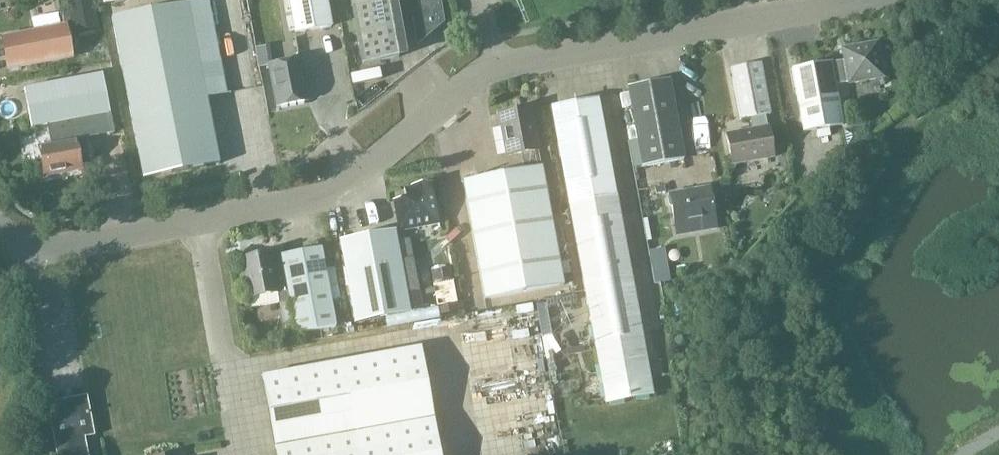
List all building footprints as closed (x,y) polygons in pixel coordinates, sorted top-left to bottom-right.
[(58,14),(60,27),(65,26),(68,41),(79,39),(78,35),(99,31),(93,0),(67,0),(69,12),(58,14)] [(111,18),(143,179),(219,163),(206,98),(226,94),(207,0),(202,0),(111,18)] [(295,33),(331,27),(326,0),(289,0),(295,33)] [(352,7),(362,64),(398,57),(387,1),(390,0),(350,0),(352,7)] [(419,14),(412,16),(411,11),(410,11),(416,45),(417,45),(417,44),(445,22),(440,0),(417,0),(419,14)] [(54,10),(26,17),(29,31),(57,23),(54,10)] [(60,27),(2,38),(8,69),(71,57),(68,41),(65,26),(60,27)] [(831,63),(831,62),(792,69),(803,132),(842,125),(835,85),(848,83),(848,84),(883,77),(877,42),(842,48),(844,60),(831,63)] [(615,72),(632,67),(630,58),(613,62),(615,72)] [(299,59),(268,65),(276,106),(307,101),(299,59)] [(760,62),(731,68),(740,120),(750,118),(752,130),(726,135),(732,165),(773,157),(768,127),(767,127),(765,115),(770,115),(760,62)] [(60,142),(38,147),(44,176),(81,169),(76,139),(113,132),(102,74),(23,89),(30,128),(56,123),(60,142)] [(628,87),(628,90),(642,167),(683,159),(669,79),(628,87)] [(551,106),(569,205),(605,402),(652,394),(598,98),(551,106)] [(463,181),(469,214),(484,299),(563,285),(542,167),(541,167),(538,150),(530,108),(499,114),(507,156),(522,153),(525,170),(463,181)] [(405,197),(393,200),(399,231),(438,224),(431,182),(411,186),(412,188),(404,189),(405,197)] [(671,206),(673,218),(675,226),(714,219),(709,187),(669,194),(670,196),(668,199),(669,205),(671,206)] [(355,323),(410,313),(395,230),(339,240),(355,323)] [(271,253),(242,259),(251,308),(290,300),(296,334),(336,327),(321,248),(282,255),(282,259),(273,261),(271,253)] [(272,454),(436,454),(418,352),(260,378),(272,454)] [(47,403),(57,454),(88,454),(84,437),(94,435),(87,395),(47,403)] [(104,445),(117,445),(116,431),(104,432),(104,445)]
